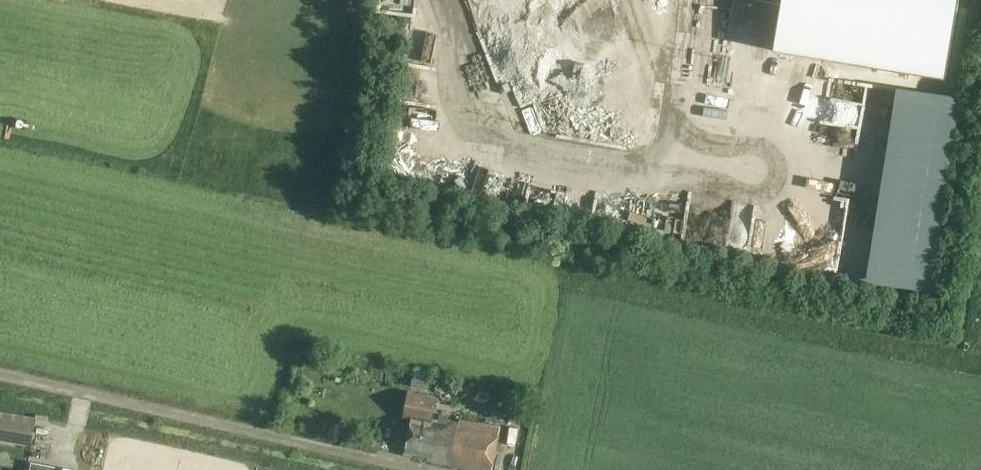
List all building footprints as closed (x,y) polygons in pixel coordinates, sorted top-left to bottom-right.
[(936,162),(945,105),(927,102),(925,115),(904,111),(902,125),(920,128),(917,151),(923,152),(922,160),(936,162)] [(738,218),(742,193),(712,188),(707,218),(716,219),(713,237),(726,239),(726,240),(740,242),(741,231),(734,230),(736,218),(738,218)] [(639,236),(666,239),(669,215),(642,212),(639,236)] [(698,241),(701,223),(683,220),(679,238),(698,241)] [(433,457),(432,463),(470,469),(493,469),(501,428),(459,420),(458,424),(447,422),(448,418),(439,416),(438,421),(432,420),(436,399),(410,394),(406,416),(413,417),(406,451),(433,457)] [(0,409),(0,431),(27,436),(30,415),(0,409)]
